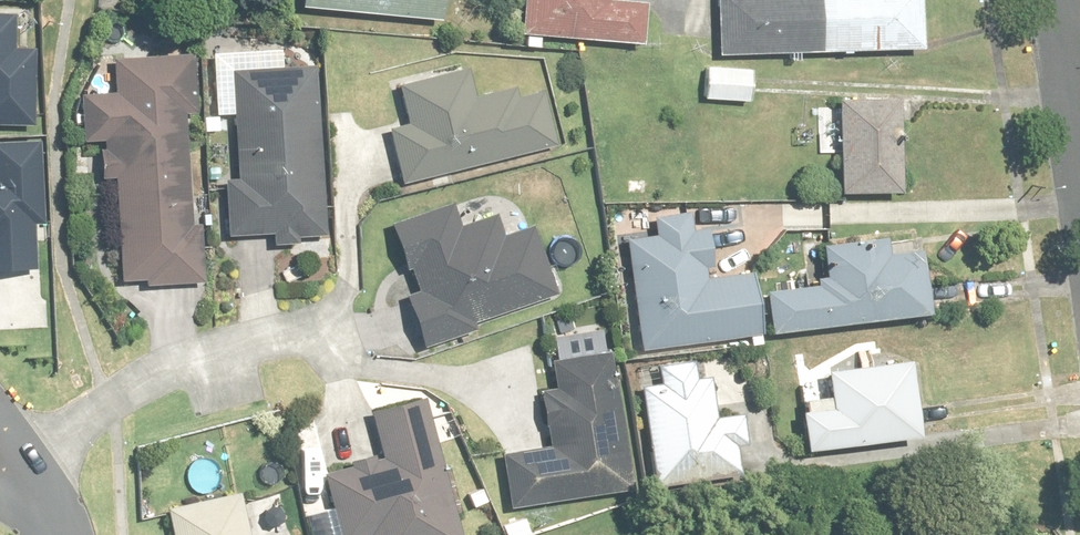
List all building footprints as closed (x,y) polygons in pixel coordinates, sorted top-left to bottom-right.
[(259,32),(409,49),(415,4),(403,3),(404,0),(263,0),(259,32)] [(580,60),(604,62),(608,25),(583,22),(585,0),(495,0),(489,63),(579,71),(580,60)] [(888,2),(684,9),(686,79),(890,72),(888,2)] [(82,77),(82,118),(49,118),(49,164),(81,164),(81,304),(167,302),(162,105),(161,105),(161,76),(82,77)] [(723,90),(666,87),(664,125),(721,127),(723,90)] [(293,92),(198,89),(192,264),(287,267),(293,92)] [(373,147),(355,151),(369,208),(519,172),(506,115),(451,128),(443,96),(363,114),(373,147)] [(863,124),(805,122),(802,220),(861,221),(863,124)] [(8,167),(0,167),(0,241),(9,240),(8,167)] [(469,258),(461,236),(428,249),(423,233),(351,255),(369,314),(366,315),(382,369),(470,343),(467,333),(486,326),(487,328),(520,318),(498,249),(469,258)] [(622,241),(623,261),(594,263),(602,372),(688,366),(688,357),(723,355),(720,301),(684,303),(681,257),(667,258),(666,239),(622,241)] [(885,261),(789,269),(792,311),(734,316),(738,358),(834,349),(834,348),(893,342),(885,261)] [(513,476),(452,483),(457,534),(472,534),(601,521),(595,467),(588,468),(581,380),(505,386),(513,476)] [(707,436),(678,438),(675,404),(660,405),(658,384),(623,387),(625,409),(605,410),(614,508),(683,502),(683,495),(712,492),(707,436)] [(794,422),(766,424),(769,479),(799,478),(799,479),(886,471),(878,388),(792,395),(794,422)] [(391,431),(308,456),(319,491),(286,499),(295,534),(423,534),(391,431)] [(243,502),(144,515),(147,534),(247,534),(243,502)]
